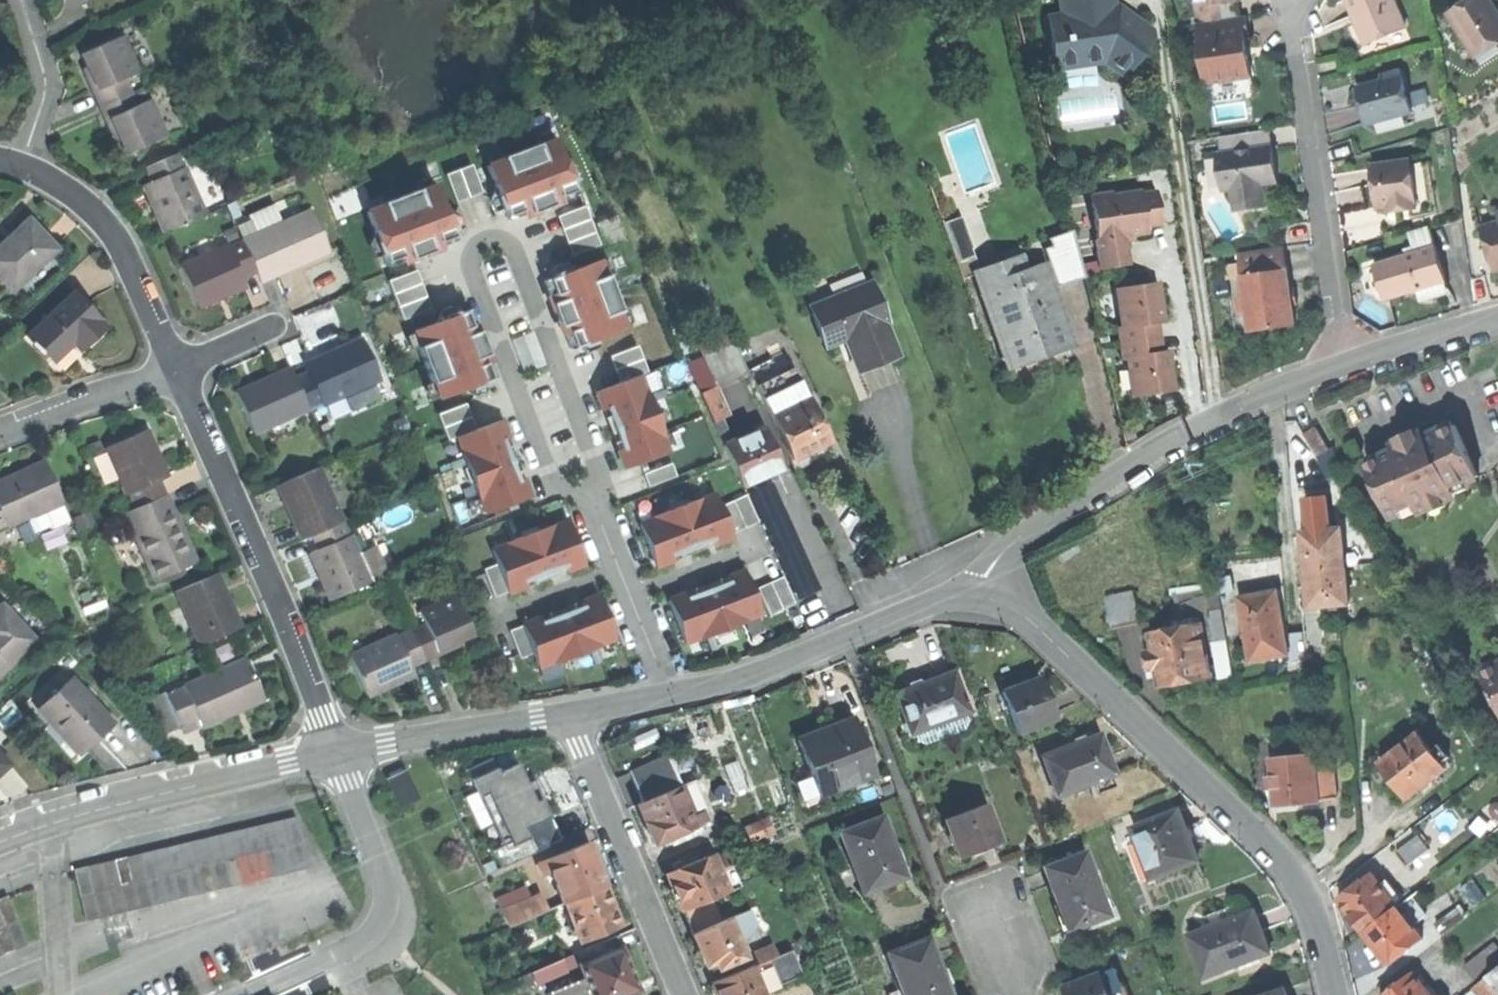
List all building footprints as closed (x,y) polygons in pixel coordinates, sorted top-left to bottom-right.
[(1054,71),(1097,69),(1092,60),(1098,51),(1132,66),(1142,53),(1152,39),(1126,22),(1126,14),(1117,8),(1111,10),(1110,0),(1065,0),(1068,15),(1061,17),(1065,41),(1049,43),(1054,71)] [(1201,24),(1221,21),(1219,6),(1238,3),(1238,0),(1190,0),(1193,20),(1200,18),(1201,24)] [(1371,43),(1405,28),(1393,0),(1345,0),(1352,17),(1358,14),(1371,43)] [(1468,49),(1488,37),(1492,43),(1497,40),(1497,15),(1488,0),(1480,0),(1464,10),(1461,5),(1446,15),(1468,49)] [(1461,5),(1464,10),(1480,0),(1470,0),(1461,5)] [(1364,46),(1371,43),(1358,14),(1352,17),(1358,31),(1364,46)] [(1045,19),(1049,43),(1065,41),(1061,17),(1045,19)] [(1201,24),(1195,25),(1205,85),(1251,78),(1248,57),(1243,57),(1240,38),(1249,36),(1246,18),(1221,21),(1201,24)] [(91,91),(99,108),(100,108),(133,93),(127,78),(139,73),(123,36),(82,54),(90,72),(84,74),(91,91)] [(1250,46),(1249,36),(1240,38),(1243,57),(1248,57),(1252,56),(1250,46)] [(1472,56),(1492,43),(1488,37),(1468,49),(1472,56)] [(1125,76),(1132,66),(1098,51),(1092,60),(1097,69),(1125,76)] [(1405,76),(1357,87),(1363,110),(1366,124),(1373,123),(1406,115),(1414,113),(1405,76)] [(1253,92),(1251,78),(1205,85),(1199,86),(1201,100),(1207,106),(1248,100),(1253,92)] [(138,105),(133,93),(100,108),(107,125),(113,139),(119,136),(127,155),(167,138),(150,100),(138,105)] [(1409,126),(1406,115),(1373,123),(1376,133),(1409,126)] [(942,135),(965,199),(998,187),(975,123),(942,135)] [(1219,139),(1222,156),(1270,148),(1268,131),(1219,139)] [(558,133),(486,157),(507,219),(579,194),(558,133)] [(1235,213),(1265,208),(1261,186),(1276,184),(1273,167),(1270,148),(1222,156),(1217,157),(1223,192),(1231,191),(1235,213)] [(154,209),(164,232),(203,215),(177,154),(144,168),(149,181),(143,184),(154,209)] [(1399,213),(1418,211),(1412,162),(1373,166),(1375,190),(1377,210),(1391,208),(1398,207),(1399,213)] [(447,172),(457,201),(483,192),(473,163),(447,172)] [(384,264),(442,248),(436,228),(451,225),(439,181),(367,200),(384,264)] [(1093,242),(1097,272),(1127,268),(1123,238),(1147,235),(1146,228),(1161,226),(1159,211),(1156,192),(1111,198),(1111,193),(1091,196),(1097,242),(1093,242)] [(558,215),(573,253),(601,242),(586,204),(558,215)] [(309,212),(243,241),(257,274),(261,284),(274,278),(273,275),(286,270),(298,264),(300,268),(328,255),(309,212)] [(10,290),(54,249),(40,234),(26,219),(0,244),(0,279),(10,290)] [(940,224),(948,247),(965,242),(956,219),(940,224)] [(1482,228),(1494,267),(1497,266),(1497,223),(1482,228)] [(1413,233),(1418,251),(1436,246),(1431,228),(1413,233)] [(1044,249),(1056,286),(1085,277),(1071,232),(1048,239),(1051,246),(1044,249)] [(180,269),(197,308),(216,300),(244,287),(241,281),(257,274),(243,241),(180,269)] [(948,247),(951,256),(968,251),(965,242),(948,247)] [(1380,262),(1391,299),(1419,290),(1447,282),(1436,246),(1418,251),(1380,262)] [(1237,255),(1250,335),(1294,328),(1291,307),(1288,292),(1282,248),(1237,255)] [(959,278),(975,273),(968,251),(951,256),(959,278)] [(543,276),(569,347),(629,325),(603,254),(543,276)] [(975,273),(1010,371),(1040,360),(1071,349),(1041,265),(1022,272),(1017,258),(975,273)] [(1384,301),(1391,299),(1380,262),(1373,264),(1384,301)] [(389,279),(404,319),(433,308),(418,268),(389,279)] [(1451,295),(1447,282),(1419,290),(1423,303),(1436,299),(1451,295)] [(807,309),(823,348),(841,341),(855,373),(875,365),(893,358),(880,325),(883,324),(867,284),(807,309)] [(1116,331),(1118,345),(1158,339),(1156,325),(1163,324),(1160,307),(1157,285),(1116,290),(1122,330),(1116,331)] [(1295,291),(1288,292),(1291,307),(1298,306),(1296,297),(1295,291)] [(27,335),(52,362),(62,352),(71,344),(78,351),(105,327),(73,292),(27,335)] [(495,379),(475,306),(413,323),(434,396),(495,379)] [(537,331),(515,337),(524,369),(545,364),(537,331)] [(1128,360),(1133,398),(1173,393),(1170,373),(1167,352),(1160,354),(1158,339),(1118,345),(1120,362),(1128,360)] [(307,373),(295,379),(309,411),(377,380),(360,342),(330,355),(304,367),(307,373)] [(619,373),(646,364),(639,345),(612,354),(619,373)] [(750,380),(768,418),(807,400),(789,362),(750,380)] [(234,393),(253,437),(309,411),(295,379),(290,368),(274,375),(276,379),(262,385),(250,390),(249,387),(234,393)] [(646,371),(594,388),(601,409),(605,408),(624,467),(672,452),(646,371)] [(698,395),(711,423),(726,416),(714,388),(698,395)] [(768,418),(787,461),(807,452),(826,443),(807,400),(768,418)] [(457,432),(483,513),(535,496),(529,476),(520,479),(507,438),(512,436),(506,417),(457,432)] [(1364,468),(1388,519),(1413,507),(1417,515),(1454,497),(1451,491),(1477,479),(1452,428),(1425,441),(1422,436),(1404,444),(1389,451),(1391,455),(1364,468)] [(1303,436),(1316,458),(1327,451),(1314,429),(1303,436)] [(722,447),(739,488),(760,478),(778,470),(760,430),(722,447)] [(105,448),(132,510),(164,496),(158,482),(166,479),(156,457),(144,431),(105,448)] [(28,517),(62,502),(44,464),(18,475),(0,483),(0,529),(28,517)] [(317,468),(275,486),(281,500),(284,499),(289,511),(295,525),(292,526),(298,540),(307,535),(340,521),(317,468)] [(340,474),(330,477),(338,503),(348,500),(340,474)] [(640,514),(655,568),(676,562),(672,548),(713,536),(716,545),(734,540),(720,491),(640,514)] [(735,530),(758,520),(748,495),(724,505),(735,530)] [(122,514),(152,582),(195,563),(182,535),(178,537),(173,525),(167,513),(171,511),(164,496),(132,510),(122,514)] [(1306,501),(1309,534),(1330,532),(1327,499),(1306,501)] [(69,522),(62,502),(28,517),(36,533),(48,528),(50,531),(69,522)] [(525,573),(568,561),(572,572),(587,567),(574,518),(493,540),(508,593),(529,588),(525,573)] [(367,583),(340,521),(307,535),(314,551),(308,553),(320,581),(328,600),(367,583)] [(1309,534),(1302,535),(1303,553),(1305,572),(1345,568),(1342,531),(1330,532),(1309,534)] [(496,595),(508,591),(498,564),(487,568),(496,595)] [(529,582),(568,572),(566,564),(527,575),(529,582)] [(748,568),(669,600),(687,644),(766,613),(748,568)] [(1349,605),(1345,568),(1305,572),(1307,592),(1309,609),(1349,605)] [(172,593),(198,648),(239,629),(233,614),(230,615),(224,602),(219,591),(223,589),(215,573),(172,593)] [(785,575),(759,587),(772,614),(798,602),(785,575)] [(1243,596),(1254,659),(1271,656),(1290,653),(1279,589),(1243,596)] [(1196,596),(1198,610),(1222,606),(1220,592),(1196,596)] [(1117,597),(1123,622),(1139,618),(1134,594),(1117,597)] [(422,625),(409,631),(423,663),(441,655),(455,649),(453,644),(472,636),(454,596),(417,613),(422,625)] [(564,656),(617,641),(605,598),(526,619),(543,680),(569,673),(564,656)] [(35,642),(1,606),(0,607),(0,676),(35,642)] [(1202,622),(1152,631),(1156,650),(1146,651),(1149,667),(1158,665),(1162,685),(1184,681),(1212,676),(1202,622)] [(525,626),(514,629),(521,657),(532,654),(525,626)] [(348,658),(364,696),(389,685),(412,675),(410,669),(423,663),(409,631),(348,658)] [(164,697),(178,729),(197,720),(200,728),(230,714),(262,700),(245,660),(164,697)] [(1497,714),(1497,668),(1481,675),(1497,714)] [(896,694),(911,733),(923,729),(969,712),(954,673),(923,684),(896,694)] [(1004,692),(1018,731),(1057,717),(1050,697),(1043,678),(1004,692)] [(55,721),(83,752),(96,740),(112,725),(70,681),(38,711),(51,724),(55,721)] [(974,726),(969,712),(923,729),(928,742),(974,726)] [(800,739),(820,794),(876,774),(855,719),(826,729),(800,739)] [(1044,756),(1059,796),(1095,782),(1114,775),(1116,774),(1110,757),(1101,734),(1044,756)] [(1390,784),(1404,802),(1444,771),(1439,766),(1448,759),(1438,747),(1430,753),(1416,735),(1376,766),(1390,784)] [(1271,758),(1277,804),(1298,801),(1324,798),(1320,767),(1318,752),(1271,758)] [(556,831),(537,779),(527,783),(516,753),(466,771),(485,825),(494,821),(503,845),(497,847),(502,863),(544,848),(539,837),(556,831)] [(632,771),(645,802),(685,785),(672,754),(632,771)] [(9,767),(0,758),(0,776),(9,767)] [(1337,765),(1320,767),(1324,798),(1341,796),(1337,765)] [(1118,787),(1114,775),(1095,782),(1100,795),(1118,787)] [(937,795),(960,857),(977,850),(1000,842),(977,780),(937,795)] [(696,781),(685,785),(701,825),(712,820),(696,781)] [(645,802),(641,804),(650,825),(657,843),(677,835),(701,825),(685,785),(645,802)] [(1136,827),(1155,877),(1202,859),(1193,835),(1184,809),(1136,827)] [(73,868),(79,893),(302,841),(295,816),(73,868)] [(842,833),(864,894),(887,885),(907,878),(884,818),(842,833)] [(751,828),(755,839),(773,832),(769,822),(751,828)] [(704,832),(701,825),(677,835),(680,842),(704,832)] [(1394,853),(1405,867),(1428,850),(1417,836),(1394,853)] [(79,893),(85,917),(307,865),(302,841),(79,893)] [(550,873),(563,905),(566,903),(606,888),(598,867),(589,844),(545,861),(550,873)] [(1058,902),(1069,930),(1109,916),(1086,851),(1046,866),(1058,902)] [(677,894),(684,911),(712,900),(731,892),(716,855),(697,863),(687,867),(670,874),(677,894)] [(684,861),(687,867),(697,863),(695,857),(684,861)] [(542,877),(550,873),(545,861),(537,864),(542,877)] [(1348,919),(1359,933),(1393,908),(1376,885),(1382,881),(1378,875),(1372,880),(1369,876),(1335,901),(1348,919)] [(16,913),(6,888),(0,891),(0,920),(16,913)] [(614,907),(606,888),(566,903),(582,943),(622,927),(614,907)] [(501,897),(513,925),(547,911),(541,895),(515,906),(510,893),(501,897)] [(720,922),(712,900),(684,911),(693,933),(720,922)] [(759,907),(732,918),(741,942),(751,939),(764,921),(759,907)] [(1409,929),(1393,908),(1359,933),(1372,950),(1383,966),(1417,940),(1413,935),(1419,931),(1414,925),(1409,929)] [(1194,934),(1209,976),(1275,953),(1268,932),(1260,911),(1194,934)] [(26,938),(16,913),(0,920),(0,949),(26,938)] [(732,918),(720,922),(693,933),(700,950),(706,966),(716,962),(719,970),(748,959),(741,942),(732,918)] [(576,954),(581,967),(623,950),(618,937),(576,954)] [(903,994),(949,994),(942,975),(929,942),(889,958),(903,994)] [(755,951),(760,964),(771,960),(778,958),(772,944),(755,951)] [(1476,986),(1497,969),(1497,958),(1488,946),(1461,966),(1476,986)] [(592,994),(626,994),(639,990),(632,972),(623,950),(581,967),(586,980),(592,994)] [(778,958),(771,960),(781,985),(805,975),(795,951),(778,958)] [(564,974),(581,967),(576,954),(559,961),(564,974)] [(760,964),(754,967),(764,992),(781,985),(771,960),(760,964)] [(522,990),(564,974),(559,961),(517,977),(522,990)] [(713,983),(718,994),(765,994),(764,992),(754,967),(713,983)] [(1476,986),(1471,990),(1475,994),(1497,994),(1497,969),(1476,986)] [(1111,994),(1123,990),(1115,970),(1067,987),(1070,994),(1112,994),(1111,994)] [(1408,976),(1384,994),(1423,994),(1408,976)] [(586,980),(550,994),(551,994),(592,994),(586,980)]
